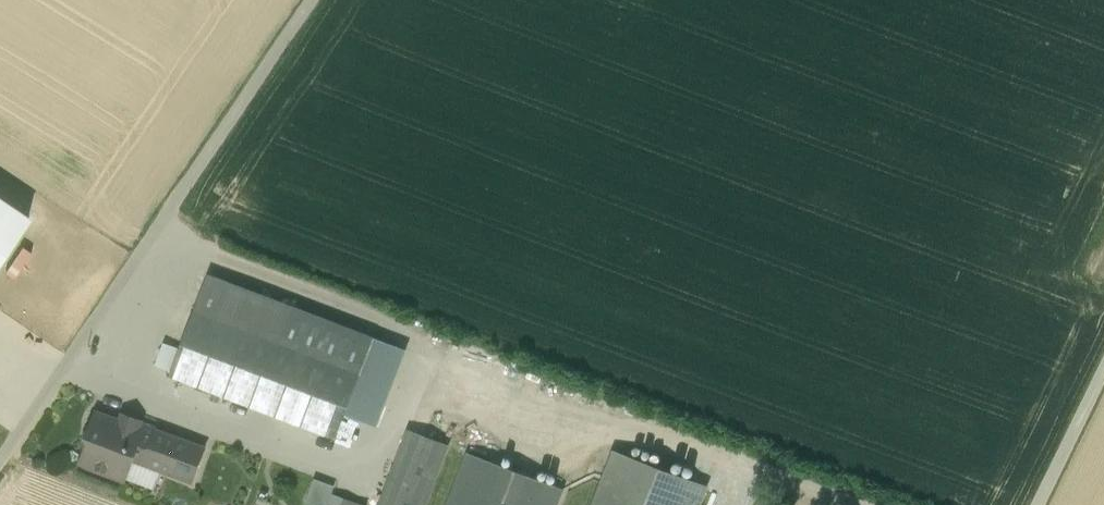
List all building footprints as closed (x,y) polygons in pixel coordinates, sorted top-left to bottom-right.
[(29,213),(0,195),(0,260),(29,213)] [(373,338),(210,276),(172,375),(335,437),(344,415),(373,338)] [(407,350),(373,338),(344,415),(377,428),(407,350)] [(122,424),(96,414),(78,462),(128,480),(136,459),(169,472),(181,441),(157,432),(156,437),(139,429),(142,421),(127,415),(122,424)] [(408,430),(380,504),(425,504),(448,446),(408,430)] [(206,451),(181,441),(169,472),(195,481),(206,451)] [(614,453),(594,504),(700,504),(706,488),(614,453)] [(469,454),(449,504),(556,504),(562,489),(469,454)] [(334,495),(330,504),(362,504),(334,495)]
